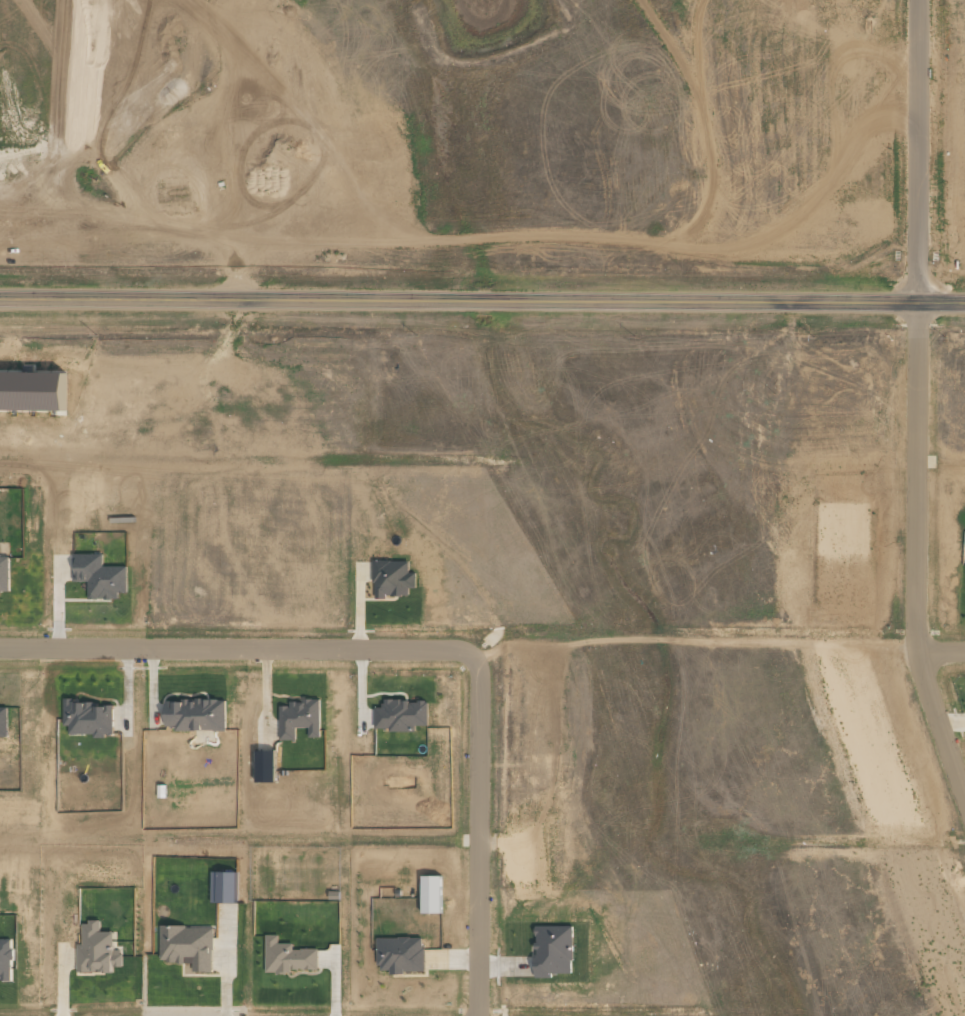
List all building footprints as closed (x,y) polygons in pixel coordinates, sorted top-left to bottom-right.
[(61,410),(61,371),(0,371),(0,409),(61,410)] [(102,553),(72,554),(73,581),(87,580),(87,599),(117,598),(117,592),(126,591),(126,566),(102,566),(102,553)] [(9,591),(8,554),(0,554),(0,591),(9,591)] [(373,596),(409,596),(409,588),(415,588),(415,572),(409,572),(409,560),(373,561),(373,596)] [(225,730),(225,699),(164,700),(164,726),(175,726),(175,731),(225,730)] [(279,740),(295,740),(295,727),(308,727),(308,737),(319,737),(319,700),(288,700),(288,706),(279,706),(279,740)] [(410,730),(410,725),(427,724),(427,700),(382,700),(382,708),(374,708),(374,730),(410,730)] [(113,702),(63,701),(63,725),(68,725),(68,735),(112,735),(113,702)] [(235,872),(211,872),(211,902),(235,903),(235,872)] [(440,913),(440,875),(420,875),(420,913),(440,913)] [(113,932),(100,932),(100,921),(82,921),(82,944),(77,945),(77,972),(112,972),(112,967),(121,967),(121,949),(113,949),(113,932)] [(572,925),(534,926),(534,977),(550,977),(550,973),(572,973),(572,925)] [(159,926),(159,962),(192,962),(192,972),(212,972),(212,926),(159,926)] [(318,949),(292,949),(292,943),(277,943),(278,935),(265,935),(264,971),(317,971),(318,949)] [(377,937),(377,971),(388,970),(388,973),(423,973),(423,937),(377,937)] [(10,980),(11,939),(0,939),(0,980),(10,980)]
